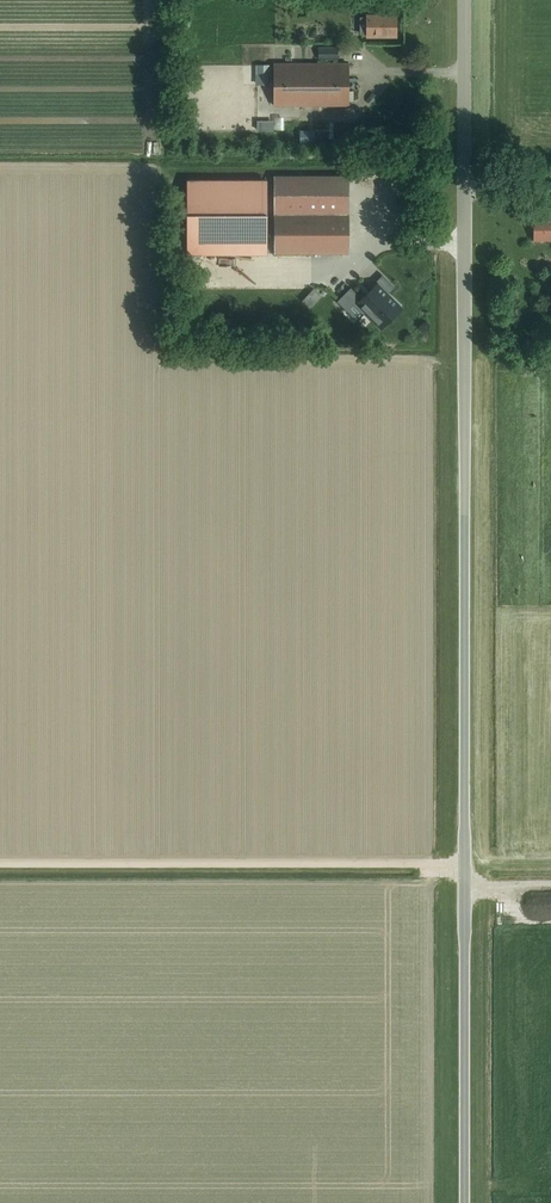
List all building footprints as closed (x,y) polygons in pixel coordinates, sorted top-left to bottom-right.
[(367,36),(396,36),(396,15),(367,15),(367,36)] [(318,59),(337,59),(337,47),(318,47),(318,59)] [(274,105),(348,105),(348,63),(274,63),(274,105)] [(348,175),(274,175),(274,213),(348,213),(348,175)] [(187,253),(267,253),(267,182),(187,182),(187,253)] [(348,213),(274,213),(274,253),(348,253),(348,213)] [(534,217),(534,240),(550,240),(550,217),(534,217)] [(337,301),(346,310),(352,304),(362,314),(365,311),(381,327),(392,316),(389,313),(397,304),(378,285),(367,296),(366,295),(360,301),(359,299),(358,298),(360,296),(351,287),(337,301)]
